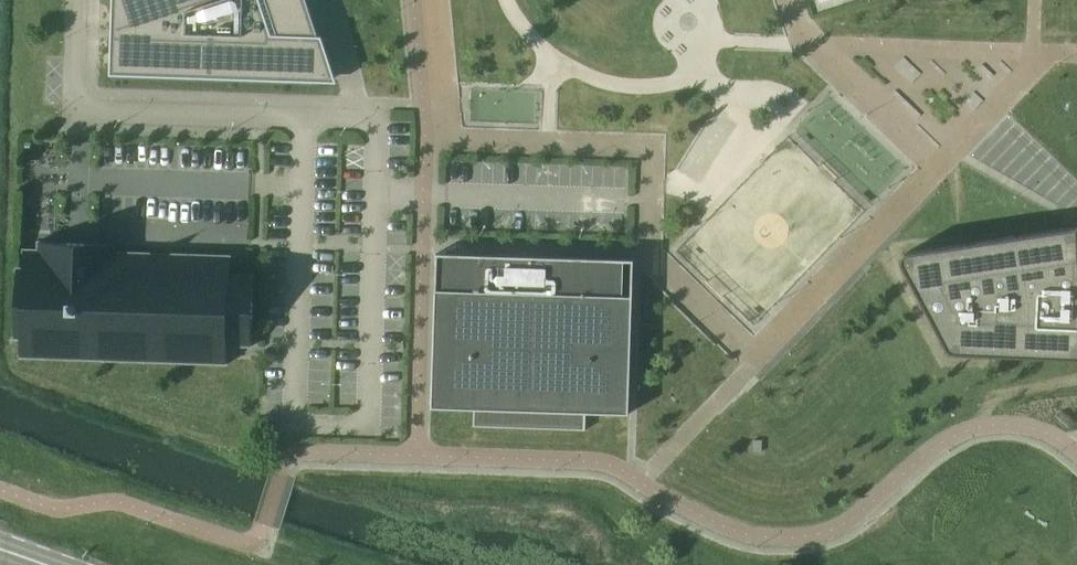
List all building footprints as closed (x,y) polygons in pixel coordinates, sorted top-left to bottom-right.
[(110,74),(336,82),(321,36),(318,36),(306,0),(112,0),(110,74)] [(817,10),(847,0),(813,0),(817,10)] [(1076,359),(1076,225),(1076,227),(907,252),(902,255),(900,260),(901,265),(946,349),(949,352),(953,354),(1076,359)] [(115,256),(115,244),(37,242),(37,253),(26,253),(26,248),(24,248),(23,267),(17,266),(15,339),(21,339),(20,358),(23,358),(23,353),(41,354),(41,358),(43,358),(44,354),(61,354),(61,359),(64,359),(64,354),(81,355),(81,359),(84,360),(84,355),(102,356),(102,360),(104,360),(105,356),(122,356),(122,361),(125,361),(125,356),(142,357),(142,362),(145,362),(145,357),(163,358),(163,362),(165,362),(166,358),(183,358),(183,363),(186,363),(186,358),(203,359),(203,363),(206,364),(206,359),(224,360),(223,364),(226,364),(227,346),(251,346),(253,274),(229,273),(230,255),(227,255),(227,259),(209,259),(209,254),(207,254),(206,259),(189,258),(189,254),(186,253),(186,258),(168,257),(169,253),(166,253),(166,257),(148,257),(148,252),(146,252),(145,257),(128,256),(128,252),(125,251),(125,256),(115,256)] [(436,264),(431,407),(474,409),(473,426),(585,430),(586,412),(628,414),(633,260),(464,254),(436,254),(436,264)] [(762,451),(762,439),(753,439),(753,451),(762,451)]
